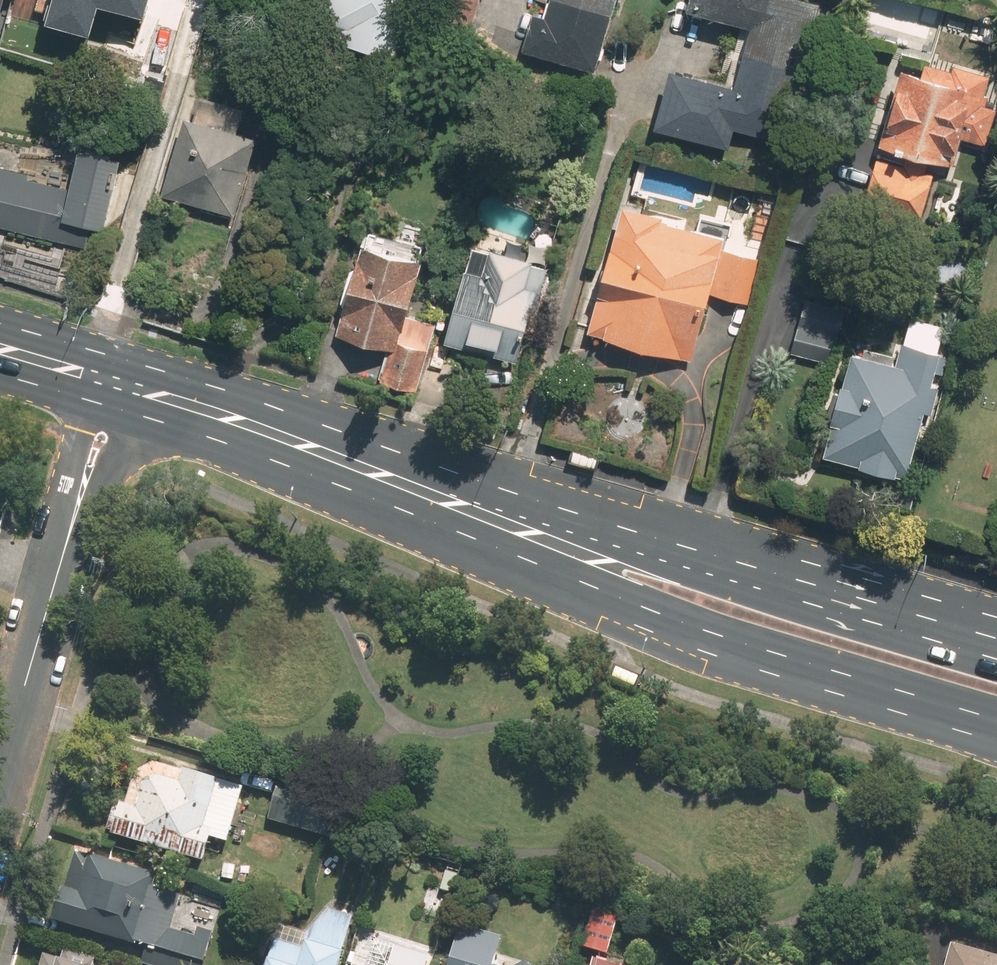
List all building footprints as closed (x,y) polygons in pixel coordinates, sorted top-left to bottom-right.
[(317,16),(345,25),(341,40),(394,55),(411,0),(322,0),(317,16)] [(480,0),(442,0),(436,22),(471,32),(480,0)] [(547,14),(537,11),(526,51),(598,71),(618,0),(551,0),(547,14)] [(675,67),(657,126),(731,147),(737,127),(782,140),(823,4),(810,0),(691,0),(688,8),(744,25),(727,82),(675,67)] [(926,71),(902,65),(883,142),(956,160),(962,135),(987,141),(996,106),(984,103),(992,74),(929,59),(926,71)] [(0,158),(0,232),(1,227),(100,255),(149,81),(101,68),(69,177),(0,158)] [(256,135),(185,117),(165,194),(236,212),(256,135)] [(937,176),(878,154),(864,190),(924,213),(937,176)] [(713,292),(752,302),(764,258),(726,248),(733,223),(701,214),(697,228),(664,218),(665,213),(625,202),(590,329),(695,358),(713,292)] [(424,257),(365,240),(339,332),(388,345),(379,379),(416,390),(434,323),(407,316),(424,257)] [(545,264),(475,244),(448,340),(517,360),(545,264)] [(845,310),(807,299),(791,353),(829,364),(845,310)] [(852,351),(826,456),(907,476),(924,409),(934,412),(940,385),(933,383),(936,371),(944,373),(949,353),(898,341),(893,362),(852,351)] [(243,786),(155,760),(134,771),(125,803),(116,800),(107,832),(202,860),(209,837),(227,842),(243,786)] [(335,792),(280,777),(268,819),(323,835),(335,792)] [(220,906),(153,885),(156,874),(75,849),(53,919),(138,945),(139,941),(202,961),(220,906)] [(278,923),(266,964),(339,964),(353,914),(315,903),(307,931),(278,923)] [(619,914),(594,906),(582,946),(608,953),(619,914)] [(492,964),(500,936),(459,924),(447,964),(497,964),(492,964)] [(429,954),(392,943),(385,964),(426,964),(429,954)] [(951,944),(945,964),(996,964),(996,956),(951,944)] [(64,948),(61,958),(43,953),(40,964),(94,964),(97,957),(64,948)] [(594,956),(591,964),(624,964),(594,956)]
